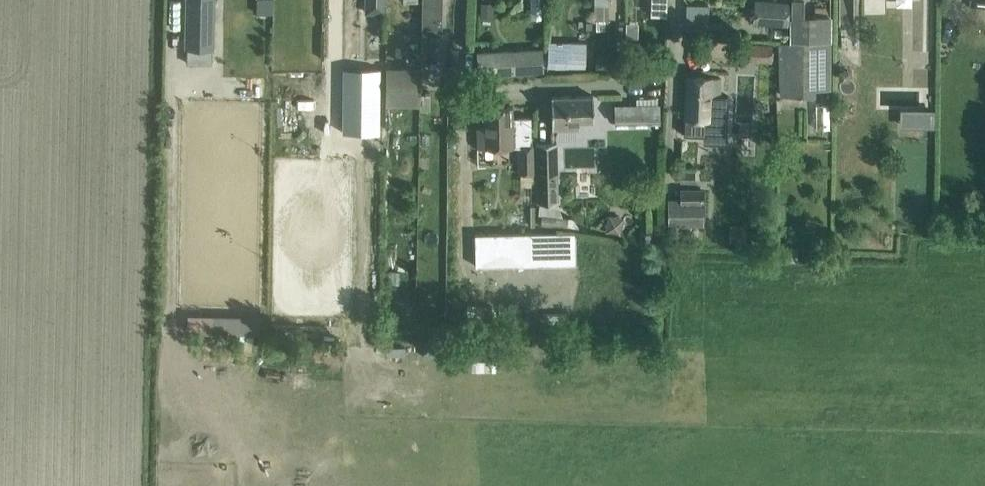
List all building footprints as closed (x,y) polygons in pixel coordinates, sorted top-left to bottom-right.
[(185,49),(214,49),(215,0),(186,0),(185,49)] [(259,13),(277,13),(278,0),(260,0),(259,13)] [(366,12),(385,12),(386,0),(366,0),(366,12)] [(422,3),(422,35),(442,35),(443,0),(422,0),(422,3)] [(652,15),(667,16),(667,0),(652,0),(652,15)] [(754,21),(788,24),(789,0),(785,0),(755,0),(754,21)] [(779,63),(780,95),(814,95),(814,88),(830,88),(830,0),(793,0),(793,18),(791,18),(792,43),(779,43),(779,63)] [(711,24),(712,4),(690,4),(689,24),(711,24)] [(748,43),(747,59),(771,60),(772,44),(748,43)] [(513,49),(478,52),(479,57),(480,72),(509,70),(515,70),(543,68),(541,48),(513,49)] [(548,50),(547,67),(569,69),(570,51),(548,50)] [(420,103),(420,70),(387,70),(386,102),(420,103)] [(685,118),(685,135),(727,137),(729,95),(720,95),(721,77),(711,77),(707,77),(687,76),(685,118)] [(376,122),(378,84),(361,83),(359,121),(376,122)] [(594,119),(594,115),(593,95),(551,96),(552,128),(579,127),(579,120),(594,119)] [(618,121),(665,119),(664,98),(617,100),(618,121)] [(484,127),(477,127),(477,147),(513,147),(513,145),(517,145),(518,173),(520,173),(536,172),(535,145),(530,145),(529,117),(513,117),(512,106),(484,107),(484,127)] [(370,151),(381,152),(382,128),(371,127),(370,151)] [(557,142),(535,143),(535,145),(536,172),(538,201),(559,200),(557,142)] [(679,198),(667,199),(668,225),(704,225),(703,188),(679,188),(679,198)] [(574,231),(475,234),(477,267),(575,264),(574,231)] [(190,333),(265,336),(266,314),(214,312),(214,322),(190,321),(190,333)] [(261,357),(261,342),(237,342),(237,358),(261,357)]
